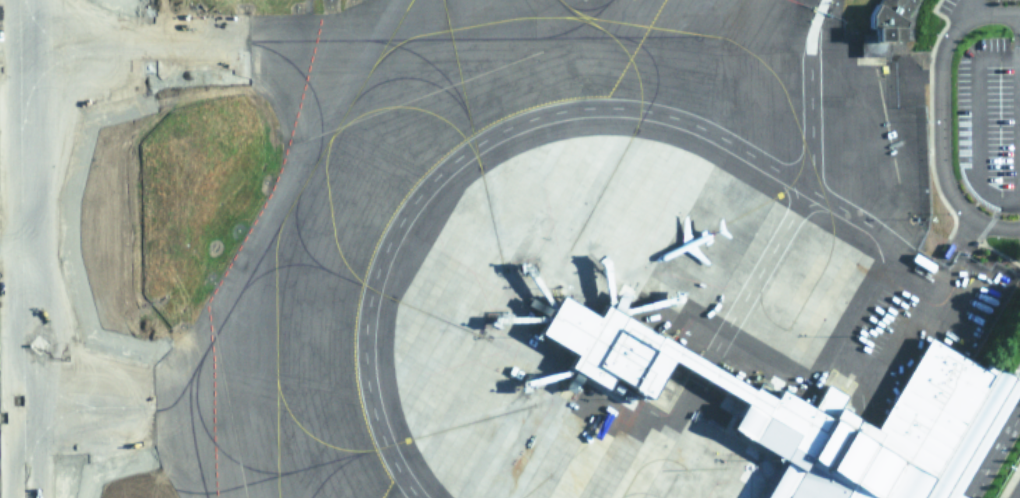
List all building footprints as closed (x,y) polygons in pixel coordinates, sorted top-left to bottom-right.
[(869,18),(869,31),(873,31),(873,38),(860,38),(860,59),(886,59),(886,45),(902,45),(902,24),(916,0),(879,0),(869,18)] [(579,353),(572,365),(577,368),(567,385),(569,386),(572,388),(582,371),(608,386),(614,376),(650,396),(672,359),(740,399),(724,426),(781,459),(759,497),(962,497),(955,494),(1019,383),(987,364),(983,372),(929,340),(876,431),(838,408),(845,395),(825,384),(812,406),(779,386),(774,394),(753,382),(751,386),(631,315),(612,304),(604,300),(598,311),(561,290),(552,306),(540,325),(538,329),(579,353)]
